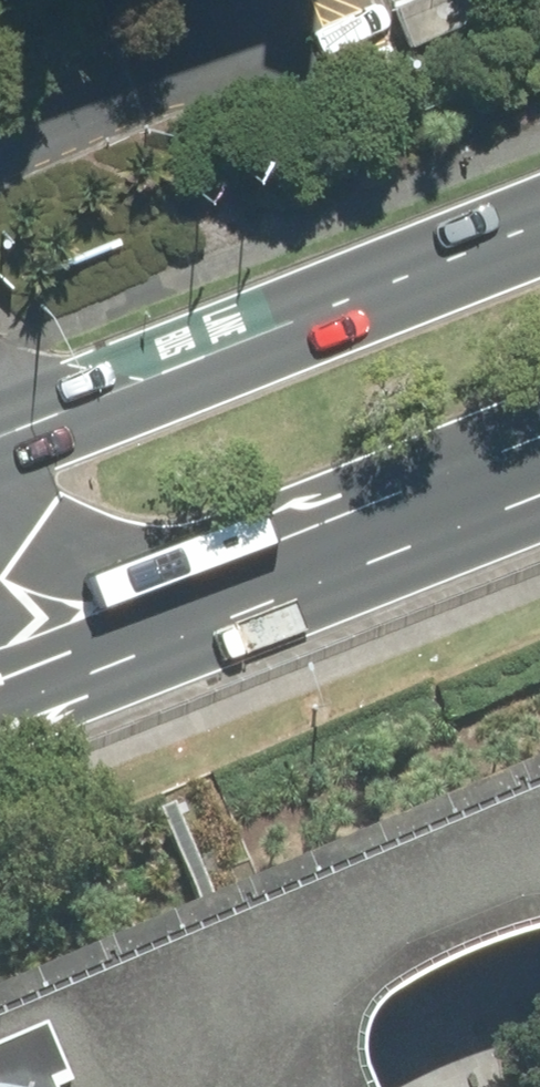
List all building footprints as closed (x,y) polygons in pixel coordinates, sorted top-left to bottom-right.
[(215,896),(174,808),(158,814),(194,902),(0,984),(0,1086),(365,1086),(358,1070),(355,1056),(359,1032),(367,1012),(383,995),(407,982),(464,955),(502,940),(539,930),(539,758),(215,896)]
